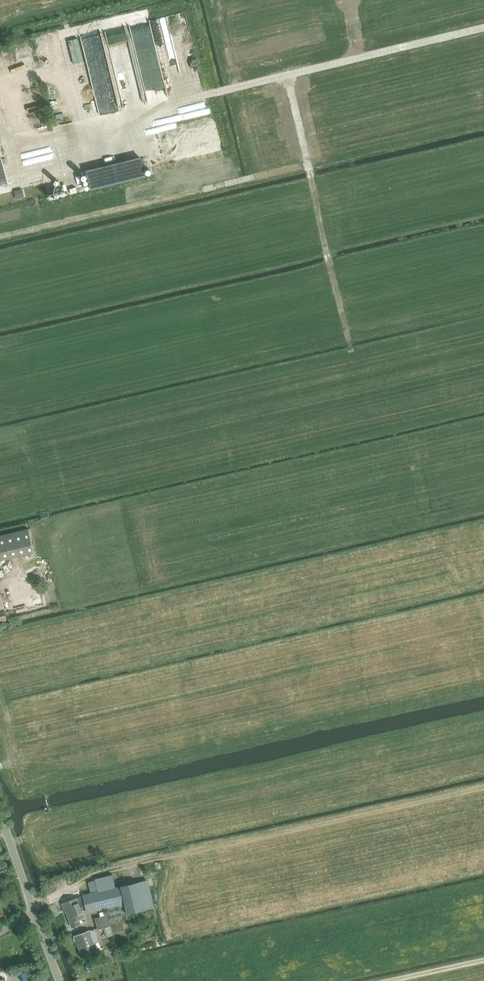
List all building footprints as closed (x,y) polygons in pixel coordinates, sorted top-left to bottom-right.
[(12,140),(25,137),(23,129),(11,132),(12,140)] [(141,158),(87,171),(92,191),(146,177),(141,158)] [(22,190),(14,191),(16,199),(24,197),(22,190)] [(34,552),(29,529),(0,536),(0,561),(34,552)] [(92,894),(83,896),(87,912),(106,907),(109,921),(122,917),(119,904),(125,903),(128,914),(153,908),(147,880),(116,888),(113,875),(89,881),(92,894)] [(79,920),(84,918),(81,910),(85,909),(81,897),(77,899),(77,898),(62,904),(64,909),(66,909),(73,927),(80,924),(79,920)] [(95,918),(98,929),(110,926),(107,915),(100,917),(95,918)] [(94,943),(98,941),(94,930),(90,932),(89,931),(74,936),(76,943),(79,942),(83,955),(97,951),(94,943)]
